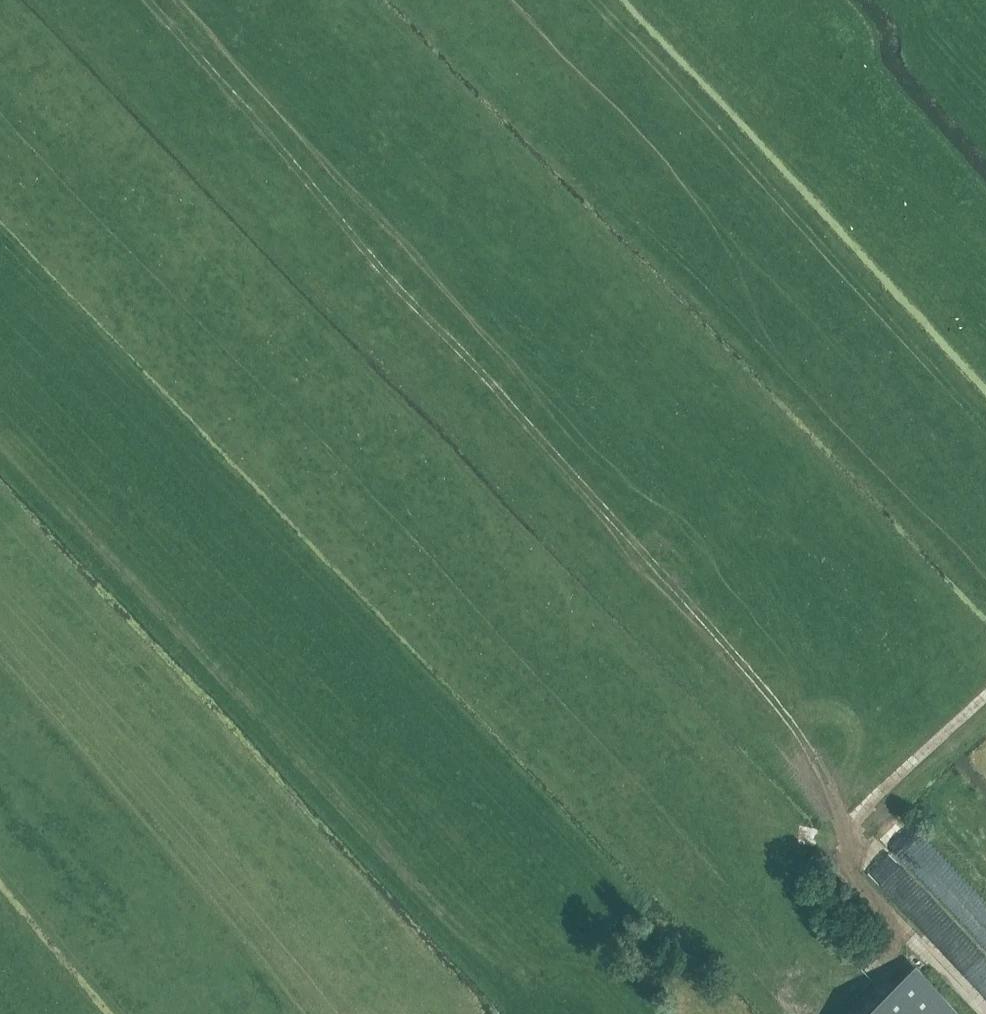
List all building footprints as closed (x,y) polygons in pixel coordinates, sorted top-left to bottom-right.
[(861,1013),(957,1013),(914,966),(879,998),(869,1007),(861,1013)]
